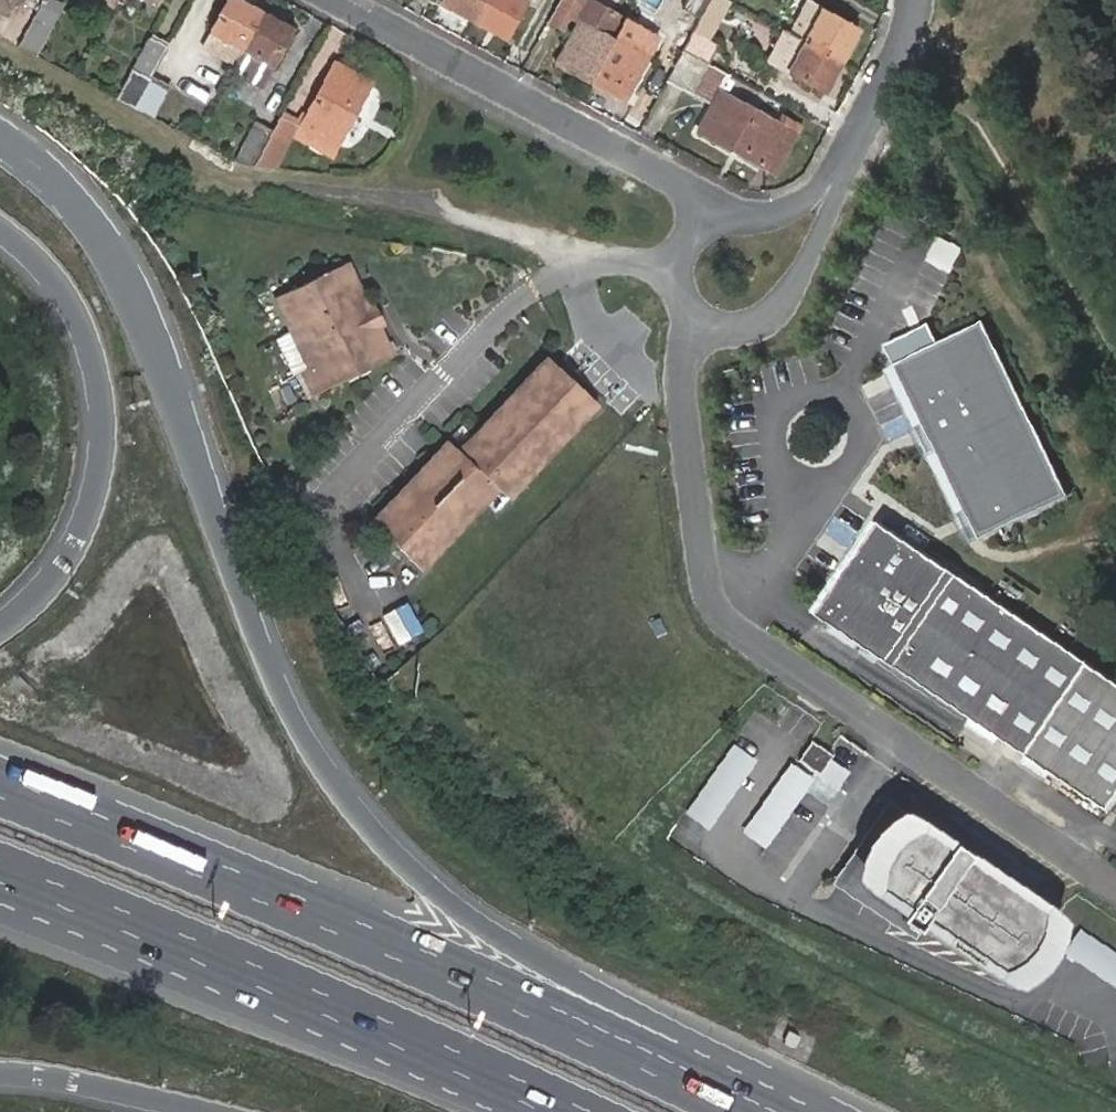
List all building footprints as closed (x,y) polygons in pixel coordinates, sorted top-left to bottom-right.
[(34,16),(52,25),(64,2),(60,0),(43,0),(34,16)] [(113,9),(118,0),(97,0),(113,9)] [(241,49),(260,11),(238,0),(228,0),(210,33),(241,49)] [(487,0),(444,0),(443,2),(476,20),(487,0)] [(476,20),(513,40),(534,0),(487,0),(476,20)] [(592,84),(614,42),(626,21),(587,0),(563,0),(550,23),(564,30),(571,18),(579,23),(557,65),(592,84)] [(684,9),(703,20),(713,0),(688,0),(684,9)] [(791,35),(842,61),(859,30),(808,4),(791,35)] [(17,8),(1,38),(18,46),(34,16),(17,8)] [(260,11),(241,49),(275,65),(294,29),(260,11)] [(34,16),(18,46),(36,56),(52,25),(34,16)] [(825,94),(842,61),(791,35),(783,30),(767,63),(825,94)] [(685,53),(711,67),(721,48),(696,34),(685,53)] [(131,69),(116,98),(135,108),(151,80),(168,49),(148,39),(131,69)] [(614,42),(592,84),(628,102),(657,45),(646,40),(638,55),(614,42)] [(695,96),(711,67),(685,53),(670,81),(695,96)] [(304,125),(340,145),(372,83),(335,65),(304,125)] [(732,78),(711,67),(695,96),(716,107),(722,95),(732,78)] [(151,80),(135,108),(153,118),(168,89),(151,80)] [(776,176),(801,129),(785,119),(782,125),(722,95),(716,107),(701,135),(776,176)] [(259,167),(280,171),(297,139),(304,125),(284,114),(272,137),(256,167),(259,167)] [(304,125),(297,139),(333,158),(340,145),(304,125)] [(237,162),(256,167),(272,137),(256,128),(237,162)] [(370,307),(349,264),(277,298),(292,331),(309,368),(303,371),(307,378),(314,391),(392,353),(378,325),(382,323),(379,316),(374,305),(370,307)] [(925,424),(981,537),(1069,493),(983,319),(913,353),(894,362),(925,424)] [(309,368),(292,331),(277,338),(295,375),(303,371),(309,368)] [(508,497),(596,403),(547,357),(458,451),(447,441),(372,520),(422,567),(497,487),(508,497)] [(867,535),(877,521),(871,516),(861,530),(867,535)] [(966,717),(994,736),(1106,812),(1115,796),(1115,684),(877,521),(867,535),(821,600),(813,612),(966,717)] [(806,609),(813,612),(821,600),(816,596),(806,609)] [(994,736),(966,717),(960,726),(988,745),(994,736)] [(828,755),(829,754),(827,752),(810,741),(798,759),(817,772),(828,755)] [(757,759),(733,743),(684,812),(709,829),(757,759)] [(839,786),(850,769),(828,755),(817,772),(839,786)] [(767,846),(817,772),(798,759),(793,756),(743,831),(767,846)] [(838,880),(886,912),(899,921),(901,918),(917,929),(922,922),(1010,982),(1057,912),(912,815),(911,814),(891,801),(859,850),(838,880)] [(1080,927),(1064,951),(1115,986),(1115,951),(1080,927)]
